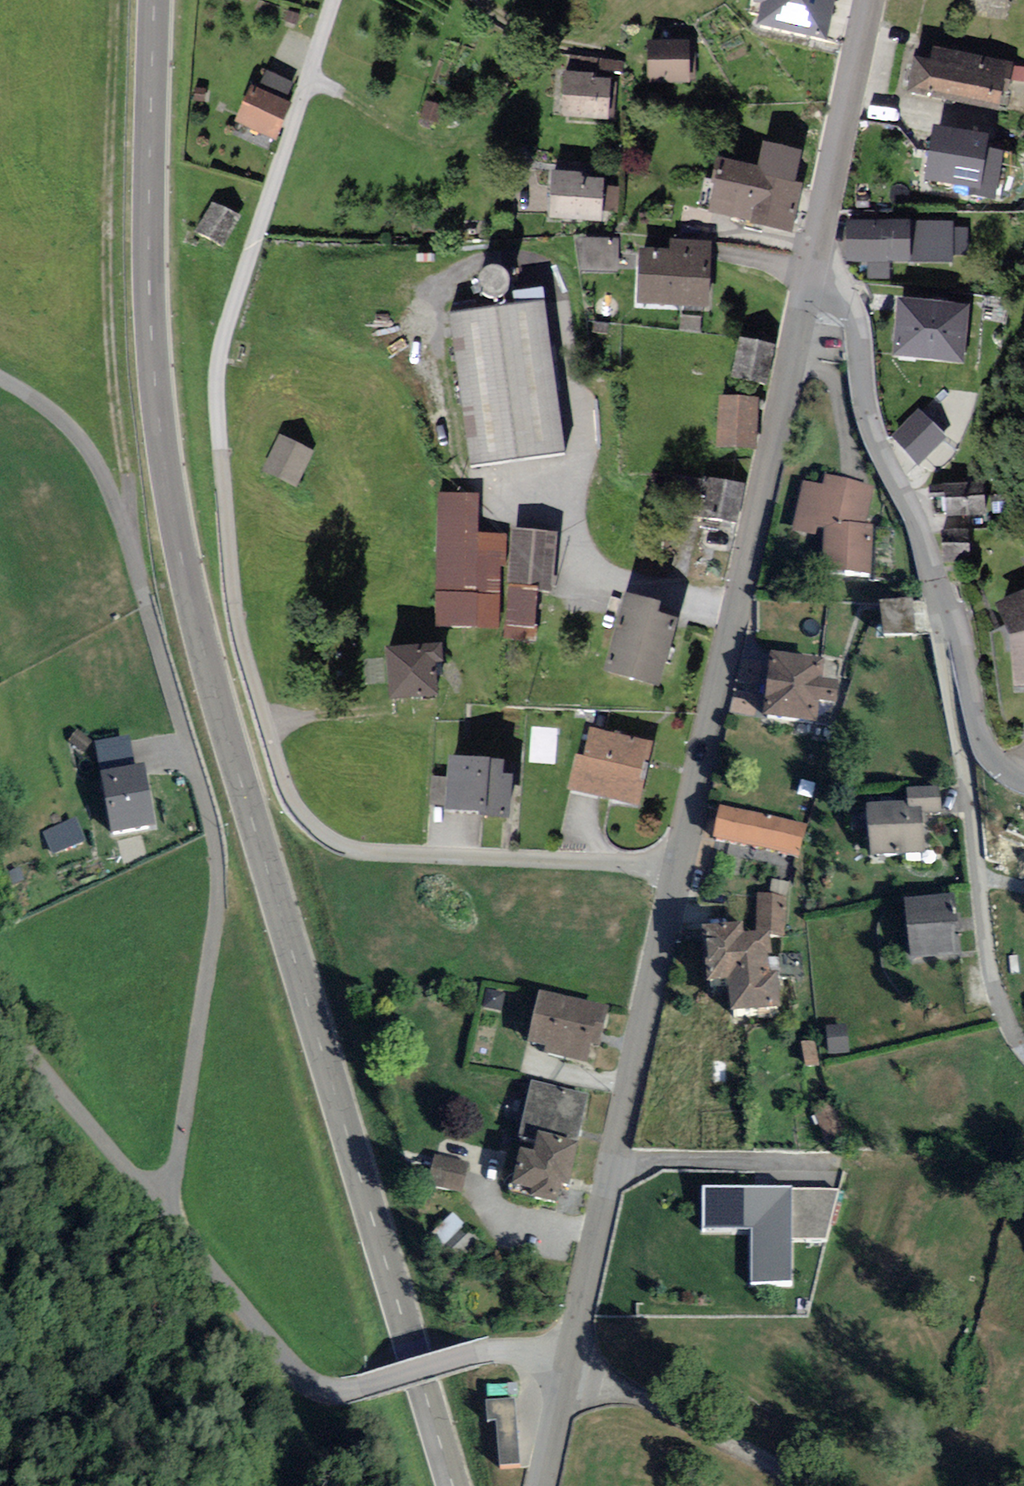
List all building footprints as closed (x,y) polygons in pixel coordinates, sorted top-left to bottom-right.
[(770,30),(830,41),(838,0),(776,0),(770,30)] [(967,17),(1008,23),(1012,0),(970,0),(967,17)] [(573,54),(573,69),(623,70),(623,54),(573,54)] [(690,54),(656,54),(656,83),(690,83),(690,54)] [(1002,78),(922,64),(917,95),(997,109),(1002,78)] [(613,84),(571,81),(569,117),(611,119),(613,84)] [(280,140),(291,109),(252,95),(241,125),(280,140)] [(989,146),(945,139),(937,184),(981,191),(989,146)] [(759,168),(718,160),(709,211),(752,219),(751,225),(793,233),(802,183),(796,182),(802,150),(764,143),(759,168)] [(605,184),(558,183),(557,223),(604,224),(605,184)] [(241,221),(218,209),(202,240),(225,252),(241,221)] [(854,227),(854,262),(911,262),(912,228),(854,227)] [(621,245),(587,245),(587,273),(621,273),(621,245)] [(678,258),(647,257),(646,307),(715,308),(716,250),(678,249),(678,258)] [(968,310),(906,308),(903,361),(966,363),(968,310)] [(543,311),(460,322),(480,465),(563,454),(543,311)] [(776,350),(746,345),(739,382),(769,387),(776,350)] [(760,406),(728,403),(723,449),(755,452),(760,406)] [(932,435),(915,411),(885,432),(902,456),(932,435)] [(316,454),(284,441),(269,473),(302,487),(316,454)] [(994,468),(922,469),(922,507),(995,507),(994,468)] [(874,522),(876,479),(801,475),(798,531),(827,533),(825,569),(875,572),(877,523),(874,522)] [(743,488),(686,480),(681,516),(737,525),(743,488)] [(447,499),(442,625),(500,627),(503,541),(480,540),(482,501),(447,499)] [(970,527),(941,526),(940,553),(970,553),(970,527)] [(518,537),(511,629),(538,631),(541,590),(555,591),(559,540),(518,537)] [(1004,611),(1023,692),(1023,606),(1004,611)] [(667,616),(631,607),(619,658),(626,660),(622,679),(664,689),(677,632),(664,629),(667,616)] [(396,655),(398,701),(443,699),(441,653),(396,655)] [(764,657),(764,711),(813,710),(811,656),(764,657)] [(103,758),(137,750),(132,731),(98,740),(103,758)] [(653,749),(597,737),(591,762),(582,760),(575,793),(641,807),(653,749)] [(103,760),(104,769),(138,763),(137,754),(103,760)] [(456,765),(452,814),(512,819),(516,771),(456,765)] [(434,772),(433,799),(446,799),(447,773),(434,772)] [(109,782),(118,839),(158,833),(149,776),(109,782)] [(877,815),(878,860),(928,858),(926,817),(943,816),(943,795),(914,796),(914,814),(877,815)] [(808,830),(729,815),(723,844),(802,860),(808,830)] [(82,816),(48,824),(54,849),(88,841),(82,816)] [(778,881),(754,881),(754,914),(779,914),(778,881)] [(912,911),(919,963),(963,958),(957,905),(912,911)] [(748,939),(709,942),(713,996),(736,994),(739,1022),(785,1018),(782,987),(775,988),(772,948),(749,950),(748,939)] [(602,1014),(545,1002),(536,1051),(593,1062),(602,1014)] [(850,1032),(833,1034),(835,1057),(851,1056),(850,1032)] [(823,1072),(800,1080),(816,1125),(840,1116),(823,1072)] [(590,1100),(538,1089),(528,1138),(580,1148),(590,1100)] [(580,1153),(546,1146),(542,1166),(527,1164),(521,1195),(540,1198),(539,1206),(561,1210),(563,1196),(572,1197),(580,1153)] [(474,1169),(440,1163),(435,1190),(470,1196),(474,1169)] [(838,1193),(705,1193),(704,1232),(752,1232),(751,1286),(793,1286),(793,1241),(827,1241),(838,1193)] [(458,1222),(437,1241),(459,1264),(479,1244),(458,1222)] [(515,1401),(486,1404),(487,1423),(497,1422),(500,1468),(519,1467),(515,1401)]
